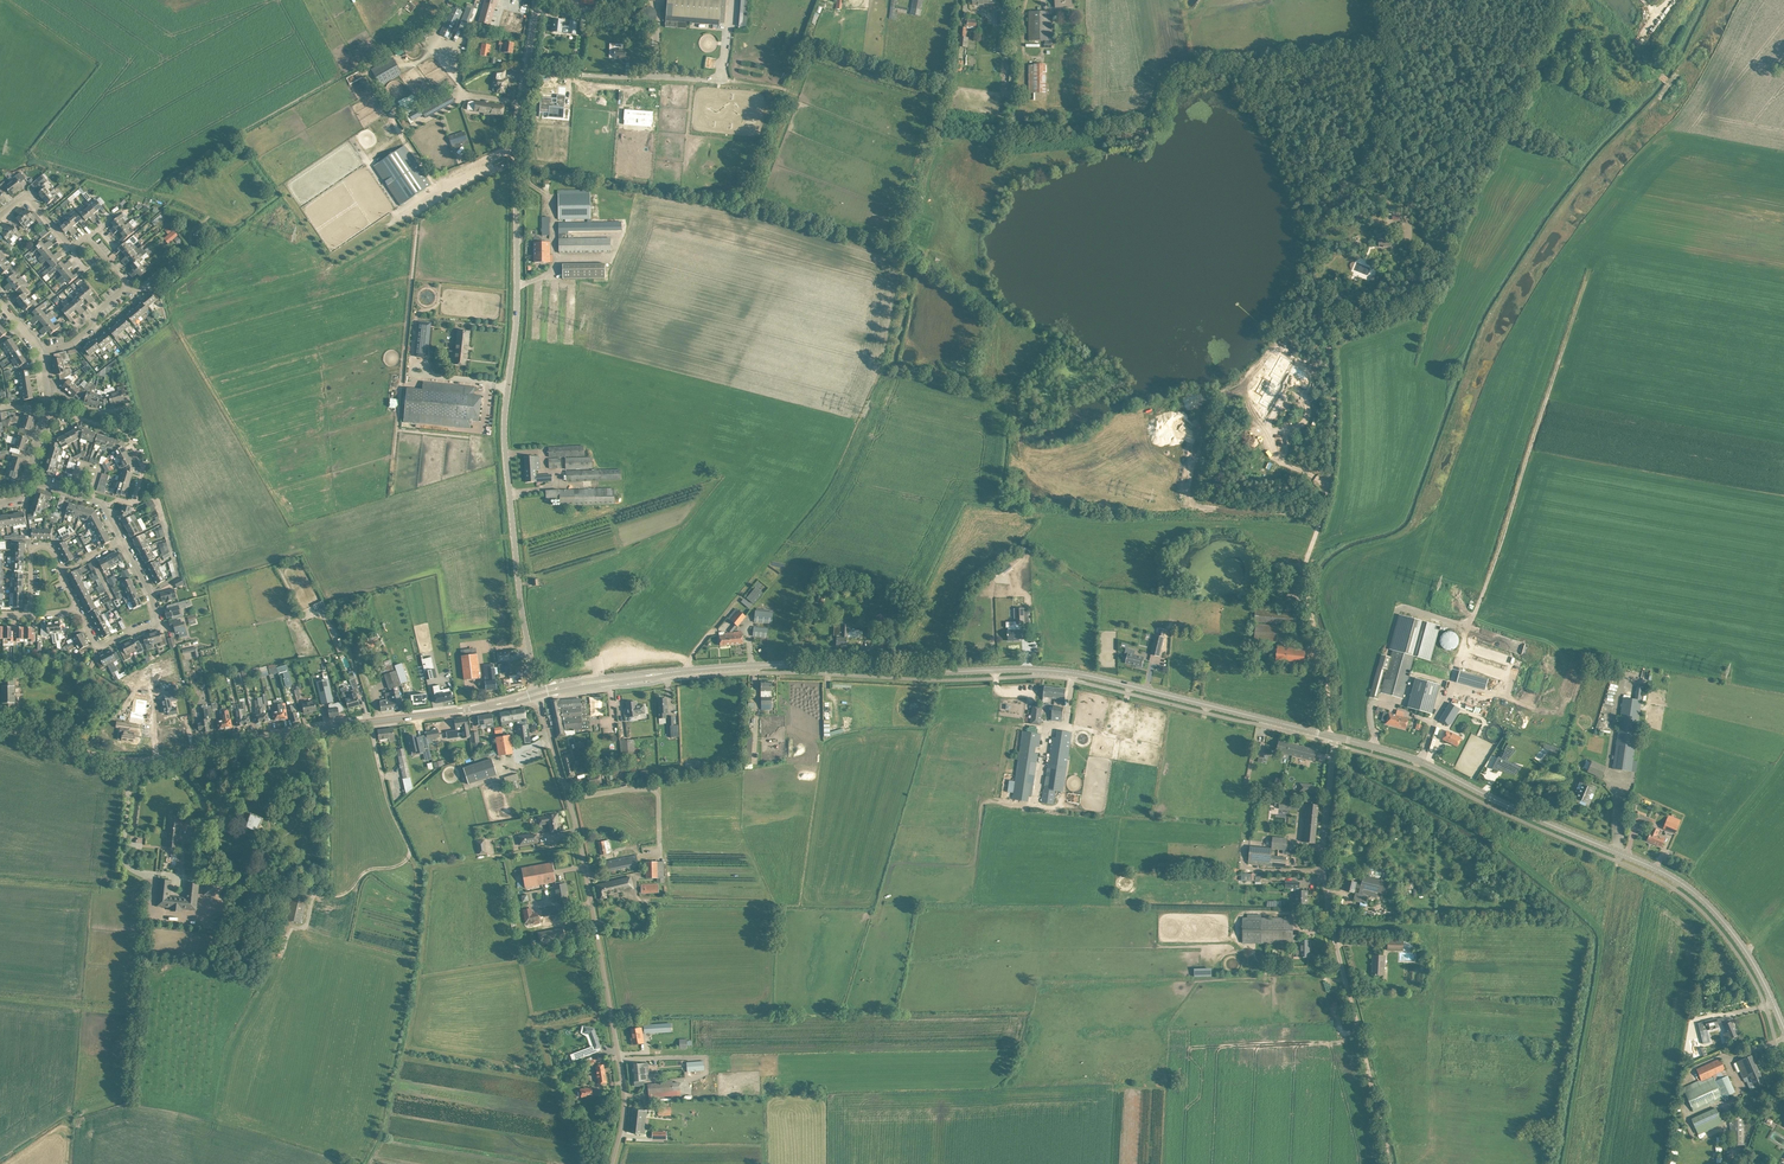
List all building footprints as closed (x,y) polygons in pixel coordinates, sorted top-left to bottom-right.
[(481,17),(477,16),(476,20),(479,21),(489,25),(496,0),(485,0),(481,17)] [(665,27),(677,28),(678,22),(719,25),(719,23),(724,23),(726,0),(667,0),(665,27)] [(748,0),(741,0),(740,26),(747,27),(748,0)] [(889,18),(896,19),(897,13),(895,12),(896,0),(891,0),(889,18)] [(910,14),(920,16),(923,0),(913,0),(910,14)] [(944,0),(936,0),(934,6),(930,5),(927,16),(934,17),(935,14),(943,15),(945,16),(945,15),(948,1),(944,0)] [(464,14),(461,21),(468,24),(474,9),(473,9),(474,7),(475,6),(468,4),(464,14)] [(657,13),(655,9),(651,7),(647,6),(642,8),(640,12),(639,15),(641,19),(643,21),(646,22),(650,23),(654,20),(656,17),(657,13)] [(452,7),(439,34),(449,39),(462,12),(452,7)] [(999,10),(997,10),(997,25),(1008,25),(1008,20),(1010,20),(1009,7),(1007,8),(1007,7),(999,7),(999,10)] [(1029,12),(1029,18),(1029,40),(1045,41),(1045,46),(1052,46),(1052,41),(1052,12),(1029,12)] [(570,16),(569,26),(563,25),(563,20),(554,19),(553,32),(562,33),(568,33),(576,34),(578,17),(570,16)] [(977,20),(965,19),(964,27),(961,27),(959,46),(968,47),(969,37),(965,37),(966,27),(976,28),(976,26),(977,20)] [(805,36),(812,39),(817,25),(815,24),(816,23),(813,21),(811,26),(809,26),(805,36)] [(485,30),(485,38),(498,40),(499,32),(485,30)] [(499,45),(500,45),(499,50),(503,51),(503,52),(512,54),(514,43),(505,42),(499,41),(499,45)] [(482,43),(480,55),(489,56),(491,45),(482,43)] [(614,59),(625,59),(625,62),(629,62),(629,56),(626,56),(626,49),(614,48),(614,59)] [(380,85),(381,84),(402,73),(393,57),(371,69),(380,85)] [(715,63),(716,57),(706,57),(705,67),(712,68),(713,63),(715,63)] [(1029,63),(1028,93),(1046,93),(1046,64),(1029,63)] [(493,85),(498,86),(497,92),(505,93),(506,87),(506,88),(508,79),(504,79),(505,70),(495,72),(493,85)] [(397,90),(391,92),(390,88),(389,88),(391,96),(397,95),(397,96),(405,94),(404,86),(396,88),(397,90)] [(420,107),(421,110),(426,118),(456,102),(450,93),(426,107),(425,104),(420,107)] [(541,94),(539,117),(540,117),(540,112),(548,113),(548,117),(564,119),(565,103),(552,102),(552,98),(541,97),(541,94)] [(504,106),(471,101),(468,102),(467,109),(474,110),(474,111),(502,115),(504,106)] [(418,109),(414,112),(409,114),(412,120),(422,115),(419,108),(418,109)] [(624,110),(624,120),(628,120),(628,124),(644,125),(644,124),(652,124),(653,112),(635,111),(635,112),(632,112),(632,110),(624,110)] [(448,136),(451,145),(456,143),(465,140),(467,139),(465,131),(448,136)] [(404,145),(379,163),(405,202),(431,185),(404,145)] [(10,181),(9,181),(17,191),(22,187),(17,180),(20,177),(23,181),(26,179),(21,172),(12,178),(10,176),(7,178),(10,181)] [(38,178),(33,183),(38,188),(43,184),(38,178)] [(0,184),(0,186),(4,192),(7,190),(12,195),(17,191),(9,181),(6,184),(4,181),(0,184)] [(40,196),(43,199),(51,192),(48,189),(51,187),(47,182),(41,187),(43,189),(39,193),(41,195),(40,196)] [(51,192),(43,199),(46,203),(47,202),(49,204),(52,200),(55,203),(63,196),(61,193),(58,195),(56,192),(57,192),(54,189),(51,192)] [(88,200),(97,212),(100,209),(101,210),(103,208),(95,198),(93,199),(92,200),(91,199),(91,198),(85,192),(82,194),(88,200)] [(590,194),(564,194),(558,194),(559,219),(565,219),(565,221),(571,221),(571,219),(590,219),(590,194)] [(88,207),(85,209),(92,217),(95,215),(94,214),(97,212),(88,200),(85,203),(88,207)] [(79,207),(77,210),(86,221),(89,218),(90,219),(92,217),(85,209),(83,211),(79,207)] [(72,208),(67,213),(76,224),(80,221),(80,223),(83,221),(72,208)] [(23,211),(21,213),(29,223),(32,220),(34,222),(36,221),(38,224),(42,221),(34,212),(31,214),(28,209),(24,212),(23,211)] [(76,224),(67,213),(65,211),(63,213),(65,215),(66,217),(63,219),(64,220),(63,220),(72,230),(74,228),(73,227),(76,224)] [(19,227),(21,229),(26,235),(28,232),(26,229),(28,227),(26,225),(29,223),(21,213),(19,215),(20,216),(17,219),(22,225),(19,227)] [(113,227),(115,229),(125,221),(123,217),(124,216),(122,214),(112,223),(114,226),(113,227)] [(161,215),(152,222),(156,226),(160,222),(164,219),(161,215)] [(621,231),(621,222),(591,223),(590,219),(587,219),(587,223),(559,223),(559,253),(611,252),(610,237),(599,237),(599,238),(596,238),(565,238),(565,234),(568,234),(568,231),(621,231)] [(72,230),(63,220),(61,222),(59,220),(56,222),(65,233),(69,231),(70,232),(72,230)] [(131,225),(134,223),(131,220),(127,223),(125,221),(115,229),(117,232),(118,230),(121,234),(131,225)] [(122,238),(124,240),(135,232),(132,228),(136,225),(134,223),(131,225),(121,234),(123,237),(122,238)] [(1394,224),(1394,232),(1405,231),(1405,223),(1394,224)] [(8,226),(6,228),(16,240),(19,237),(19,238),(21,236),(23,238),(26,235),(21,229),(18,231),(13,225),(10,228),(8,226)] [(171,226),(168,229),(167,227),(164,230),(168,234),(174,229),(171,226)] [(13,242),(16,240),(6,228),(4,230),(5,231),(2,234),(7,241),(5,243),(10,249),(13,247),(11,244),(13,242)] [(1390,238),(1389,229),(1381,230),(1376,230),(1377,237),(1381,236),(1381,238),(1378,238),(1379,247),(1391,246),(1391,238),(1390,238)] [(178,236),(174,230),(164,238),(168,244),(178,236)] [(121,250),(123,253),(138,241),(136,238),(132,242),(129,239),(114,252),(116,255),(121,250)] [(138,241),(123,253),(126,257),(125,258),(127,260),(141,248),(144,246),(139,240),(138,241)] [(37,245),(31,250),(33,253),(37,250),(40,252),(47,246),(46,244),(44,245),(42,241),(37,245)] [(549,242),(534,242),(534,262),(550,262),(549,242)] [(141,248),(127,260),(129,262),(130,261),(133,264),(146,253),(152,248),(150,245),(144,250),(141,248)] [(47,246),(40,252),(42,255),(38,259),(40,261),(51,252),(48,249),(49,248),(47,246)] [(8,260),(1,252),(0,253),(0,267),(8,260)] [(24,255),(29,261),(33,258),(28,252),(24,255)] [(51,252),(40,261),(43,264),(46,261),(49,263),(57,257),(55,255),(54,256),(51,252)] [(133,264),(131,266),(134,269),(132,270),(134,272),(146,262),(143,259),(148,255),(146,253),(133,264)] [(57,257),(49,263),(51,266),(47,270),(49,272),(60,263),(57,260),(59,259),(57,257)] [(0,267),(0,272),(2,275),(4,273),(6,276),(15,268),(8,260),(0,267)] [(60,263),(49,272),(50,272),(51,271),(54,273),(57,270),(60,273),(68,266),(66,264),(64,265),(62,262),(60,263)] [(146,262),(134,272),(136,275),(137,274),(140,277),(151,267),(149,265),(146,262)] [(68,266),(60,273),(62,276),(58,279),(60,281),(71,273),(68,269),(69,268),(68,266)] [(15,268),(6,276),(8,278),(7,280),(9,283),(8,284),(10,286),(22,277),(15,268)] [(71,273),(60,281),(63,284),(67,281),(69,284),(77,277),(75,275),(74,276),(71,273)] [(22,277),(10,286),(12,289),(13,288),(16,291),(17,290),(19,293),(25,288),(24,287),(28,284),(22,277)] [(84,282),(82,284),(85,288),(82,290),(89,298),(91,296),(90,295),(93,292),(84,282)] [(29,294),(25,288),(19,293),(21,296),(17,299),(19,301),(18,302),(21,305),(28,299),(26,296),(29,294)] [(86,300),(89,298),(82,290),(79,293),(76,289),(73,291),(75,293),(82,302),(82,301),(85,299),(86,300)] [(147,293),(144,295),(152,304),(155,302),(158,305),(160,303),(157,300),(159,298),(158,295),(155,292),(152,294),(151,293),(148,295),(147,293)] [(73,302),(79,309),(82,307),(81,306),(84,303),(82,301),(82,302),(75,293),(72,295),(76,299),(73,302)] [(143,299),(141,301),(148,310),(149,310),(150,311),(152,310),(149,306),(152,304),(144,295),(142,297),(143,299)] [(28,299),(21,305),(23,309),(25,308),(26,310),(30,307),(32,309),(38,304),(32,296),(28,299)] [(67,300),(64,302),(73,313),(76,310),(77,311),(79,309),(73,302),(70,304),(67,300)] [(140,305),(137,307),(146,318),(148,316),(145,312),(148,310),(141,301),(138,303),(140,305)] [(65,308),(62,311),(68,318),(71,316),(70,315),(73,313),(64,302),(61,304),(65,308)] [(43,304),(33,312),(35,316),(34,317),(36,319),(44,312),(41,310),(45,306),(43,304)] [(133,307),(131,310),(138,319),(141,316),(146,322),(148,320),(146,318),(137,307),(135,309),(133,307)] [(138,319),(131,310),(128,312),(129,314),(127,316),(136,327),(138,325),(135,321),(138,319)] [(44,312),(36,319),(38,321),(39,320),(42,323),(52,315),(50,312),(46,315),(44,312)] [(52,315),(42,323),(45,327),(43,328),(45,330),(53,323),(51,320),(54,317),(52,315)] [(120,318),(118,321),(125,330),(128,327),(131,331),(133,329),(124,318),(122,320),(120,318)] [(125,330),(118,321),(115,323),(117,325),(114,327),(126,340),(126,341),(128,339),(122,332),(125,330)] [(418,340),(416,358),(427,359),(431,323),(430,323),(419,322),(418,340)] [(53,323),(45,330),(47,332),(48,331),(51,334),(61,326),(59,323),(55,326),(53,323)] [(126,340),(114,327),(112,329),(110,327),(108,329),(115,338),(118,335),(122,340),(123,342),(126,340)] [(111,350),(113,348),(109,343),(112,340),(109,336),(105,331),(102,334),(103,336),(101,337),(111,350)] [(455,364),(460,365),(466,365),(469,332),(458,331),(456,353),(455,364)] [(111,350),(101,337),(99,339),(97,338),(94,340),(105,352),(102,349),(105,346),(109,351),(111,350)] [(4,348),(5,351),(15,344),(11,338),(6,341),(4,343),(6,347),(4,348)] [(90,340),(88,342),(95,351),(98,349),(103,354),(105,352),(94,340),(92,342),(90,340)] [(87,353),(84,355),(87,360),(89,362),(95,357),(92,354),(95,351),(88,342),(85,345),(86,347),(84,349),(87,353)] [(15,344),(5,351),(7,353),(9,352),(11,355),(19,350),(15,344)] [(19,350),(11,355),(13,358),(11,359),(13,362),(23,356),(19,350)] [(53,360),(54,368),(64,365),(63,360),(68,359),(68,357),(66,351),(60,353),(61,358),(53,360)] [(1258,401),(1258,402),(1268,408),(1281,385),(1279,384),(1280,382),(1292,361),(1283,356),(1276,352),(1264,372),(1273,378),(1271,381),(1259,402),(1258,401)] [(23,356),(13,362),(15,365),(17,364),(19,367),(27,362),(23,356)] [(64,365),(54,368),(56,375),(64,373),(66,378),(70,375),(72,373),(70,368),(65,370),(64,365)] [(18,376),(18,379),(30,377),(29,370),(20,372),(20,376),(18,376)] [(70,375),(66,378),(65,378),(68,381),(62,387),(68,392),(75,384),(72,382),(74,379),(70,375)] [(30,377),(18,379),(19,383),(21,382),(22,386),(31,384),(30,377)] [(422,390),(418,389),(407,388),(403,422),(470,428),(471,421),(479,421),(481,396),(474,395),(475,387),(423,382),(422,390)] [(32,391),(31,384),(22,386),(23,389),(20,390),(20,393),(21,393),(32,391)] [(75,384),(68,392),(73,397),(79,391),(82,394),(81,396),(82,394),(85,389),(80,385),(78,387),(75,384)] [(118,391),(115,392),(118,403),(124,401),(122,395),(126,394),(127,396),(124,385),(117,387),(118,391)] [(85,389),(82,394),(86,395),(84,402),(91,404),(95,389),(86,386),(85,389)] [(111,402),(111,405),(118,403),(115,392),(113,386),(105,389),(105,392),(105,401),(105,404),(111,402)] [(91,404),(97,406),(98,403),(100,404),(101,403),(105,404),(105,401),(105,392),(95,389),(91,404)] [(32,391),(21,393),(21,397),(24,396),(24,400),(33,398),(32,391)] [(14,417),(11,417),(34,425),(36,418),(24,414),(23,418),(14,415),(14,417)] [(34,425),(11,417),(10,417),(9,420),(10,422),(14,423),(15,422),(21,424),(20,428),(32,431),(34,425)] [(1252,417),(1250,439),(1260,440),(1261,417),(1252,417)] [(73,428),(74,430),(77,435),(79,439),(80,441),(81,438),(82,435),(84,429),(85,427),(79,426),(73,428)] [(82,435),(81,438),(87,440),(90,431),(90,430),(85,428),(84,429),(82,435)] [(74,430),(69,433),(73,442),(79,439),(77,435),(74,430)] [(90,431),(87,440),(93,442),(96,433),(90,431)] [(69,433),(63,436),(68,445),(73,442),(69,433)] [(8,436),(7,439),(27,445),(29,438),(18,435),(17,438),(8,436)] [(101,446),(104,436),(98,435),(95,444),(101,446)] [(63,436),(58,439),(61,445),(62,447),(68,445),(63,436)] [(107,448),(110,438),(104,436),(101,446),(100,449),(106,450),(107,448)] [(51,440),(50,446),(51,446),(58,448),(58,446),(61,445),(58,439),(57,437),(51,440)] [(116,440),(116,438),(113,437),(112,439),(110,438),(107,448),(113,450),(114,446),(116,440)] [(114,446),(118,449),(123,447),(125,446),(122,440),(116,438),(116,440),(114,446)] [(27,445),(7,439),(6,442),(15,445),(14,448),(20,450),(25,452),(27,445)] [(51,446),(49,452),(62,456),(64,450),(61,449),(58,448),(51,446)] [(584,446),(548,447),(549,457),(584,455),(584,446)] [(118,449),(112,452),(115,458),(117,457),(126,452),(123,447),(118,449)] [(62,456),(49,452),(47,458),(60,462),(62,456)] [(126,452),(117,457),(120,462),(129,457),(126,452)] [(13,460),(12,463),(21,466),(23,459),(12,456),(11,459),(13,460)] [(539,456),(530,456),(524,457),(526,482),(552,481),(551,474),(536,475),(535,469),(540,469),(539,456)] [(129,457),(120,462),(123,468),(126,466),(127,466),(132,463),(129,457)] [(560,457),(548,458),(549,468),(561,467),(560,457)] [(592,457),(565,457),(565,469),(592,468),(592,467),(594,467),(594,461),(592,461),(592,457)] [(58,468),(60,462),(47,458),(46,464),(55,467),(58,468)] [(136,468),(134,462),(132,463),(127,466),(126,466),(127,468),(126,470),(127,471),(133,473),(135,473),(136,468)] [(8,467),(7,469),(19,473),(21,466),(12,463),(11,467),(8,466),(8,467)] [(55,467),(46,464),(44,470),(48,472),(48,474),(56,477),(57,472),(54,471),(55,467)] [(593,470),(566,470),(566,481),(621,479),(621,469),(597,469),(597,468),(593,468),(593,470)] [(19,473),(7,469),(6,472),(9,473),(8,477),(12,478),(16,479),(17,479),(19,473)] [(122,475),(122,476),(131,479),(133,473),(127,471),(126,470),(124,470),(122,475)] [(129,485),(131,479),(122,476),(119,475),(117,481),(129,485)] [(127,491),(129,485),(117,481),(116,487),(115,487),(127,491)] [(97,491),(104,493),(106,486),(104,486),(99,484),(97,491)] [(126,497),(127,491),(115,487),(113,495),(116,496),(116,494),(126,497)] [(614,487),(546,490),(546,500),(559,499),(560,505),(614,503),(614,494),(616,494),(616,490),(614,490),(614,487)] [(37,493),(35,499),(44,502),(45,501),(45,498),(51,500),(53,494),(41,490),(40,493),(37,493)] [(35,499),(33,505),(46,508),(47,509),(49,503),(45,501),(44,502),(35,499)] [(69,503),(66,513),(65,517),(68,518),(69,515),(72,517),(76,506),(73,505),(73,504),(69,503)] [(154,504),(148,507),(151,512),(156,510),(155,508),(156,507),(154,504)] [(35,519),(37,513),(41,514),(42,510),(45,511),(46,508),(33,505),(31,511),(32,511),(31,514),(28,515),(29,520),(35,519)] [(123,505),(121,511),(127,513),(131,514),(131,513),(133,508),(123,505)] [(76,506),(72,517),(77,518),(77,516),(79,517),(82,507),(79,506),(78,507),(76,506)] [(82,507),(79,517),(82,518),(81,519),(85,521),(87,516),(90,517),(95,511),(89,509),(88,510),(86,509),(86,508),(82,507)] [(127,513),(121,511),(120,510),(118,516),(121,522),(122,521),(127,518),(127,513)] [(51,518),(52,519),(58,521),(59,517),(58,517),(60,513),(59,513),(56,512),(54,511),(53,515),(52,515),(51,518)] [(95,511),(90,517),(91,520),(88,522),(90,526),(91,526),(92,528),(102,523),(100,519),(99,520),(98,517),(95,511)] [(22,512),(18,513),(20,525),(27,524),(25,513),(22,513),(22,512)] [(14,515),(11,515),(13,526),(20,525),(18,513),(14,513),(14,515)] [(8,514),(5,515),(7,527),(13,526),(11,515),(8,516),(8,514)] [(127,518),(122,521),(125,526),(137,520),(134,514),(127,518)] [(152,522),(154,525),(161,522),(159,518),(158,516),(155,517),(156,520),(152,522)] [(138,520),(143,529),(146,528),(141,518),(138,520)] [(137,520),(125,526),(128,532),(140,525),(137,520)] [(102,523),(92,528),(93,530),(92,530),(94,534),(104,529),(102,527),(103,526),(102,523)] [(140,525),(128,532),(131,537),(143,531),(140,525)] [(67,530),(60,534),(62,537),(68,533),(69,535),(71,534),(69,529),(66,530),(67,530)] [(104,529),(94,534),(96,538),(98,537),(99,540),(108,535),(106,531),(105,532),(104,529)] [(143,534),(133,539),(135,542),(134,542),(135,546),(146,540),(149,538),(148,535),(145,537),(143,534)] [(100,542),(98,542),(100,546),(110,541),(109,538),(110,538),(108,535),(99,540),(100,542)] [(26,547),(24,547),(24,543),(23,543),(23,540),(12,540),(11,543),(15,543),(15,550),(26,550),(26,547)] [(146,540),(135,546),(137,549),(138,549),(139,551),(149,546),(146,540)] [(65,541),(57,545),(60,551),(68,547),(65,541)] [(149,546),(139,551),(141,554),(140,554),(142,558),(153,552),(149,546)] [(168,546),(160,548),(161,551),(165,550),(166,554),(169,553),(169,552),(168,546)] [(68,547),(60,551),(63,557),(71,553),(68,547)] [(114,553),(111,554),(116,565),(123,562),(122,562),(126,560),(122,553),(119,554),(117,552),(114,554),(114,553)] [(153,552),(142,558),(144,561),(144,560),(146,563),(151,560),(156,558),(153,552)] [(71,553),(63,557),(66,562),(74,558),(71,553)] [(108,557),(105,559),(110,568),(116,565),(111,554),(107,556),(108,557)] [(98,561),(103,570),(104,572),(110,568),(105,559),(102,560),(102,559),(98,561)] [(155,561),(147,565),(150,572),(162,566),(159,560),(156,562),(155,561)] [(165,572),(162,566),(150,572),(154,578),(165,572)] [(83,575),(80,568),(68,574),(72,581),(80,576),(83,575)] [(165,572),(154,578),(157,584),(162,582),(166,580),(164,576),(167,575),(165,572)] [(122,576),(116,579),(118,583),(131,576),(129,573),(122,576)] [(80,576),(72,581),(75,587),(83,583),(80,576)] [(185,583),(184,577),(182,578),(174,582),(177,587),(183,584),(185,583)] [(122,582),(125,589),(133,585),(131,578),(122,582)] [(83,583),(75,587),(78,593),(87,589),(90,587),(86,581),(83,583)] [(113,585),(111,586),(111,587),(114,594),(121,590),(119,586),(115,589),(113,585)] [(133,585),(125,589),(123,589),(125,593),(126,594),(127,593),(128,595),(136,592),(133,585)] [(755,587),(747,598),(747,599),(753,603),(757,599),(762,593),(755,587)] [(87,589),(78,593),(82,600),(90,595),(87,589)] [(174,589),(166,591),(160,593),(163,602),(177,598),(174,589)] [(129,598),(126,600),(127,603),(130,602),(139,598),(136,592),(128,595),(129,598)] [(90,595),(82,600),(85,606),(93,602),(90,595)] [(139,598),(130,602),(133,608),(142,605),(139,598)] [(10,600),(10,607),(15,607),(15,611),(17,611),(17,607),(24,608),(25,605),(22,605),(23,601),(10,600)] [(93,602),(85,606),(88,612),(101,606),(98,600),(94,602),(93,602)] [(313,604),(317,611),(326,607),(323,600),(313,604)] [(167,618),(172,616),(173,620),(181,618),(180,614),(181,614),(181,613),(182,613),(181,609),(186,607),(184,601),(173,604),(174,608),(165,610),(167,618)] [(98,608),(90,613),(93,619),(102,615),(98,608)] [(736,608),(727,618),(738,626),(746,616),(736,608)] [(756,608),(756,611),(755,611),(754,621),(771,623),(772,613),(773,614),(774,610),(756,608)] [(1024,608),(1015,609),(1016,623),(1025,623),(1024,608)] [(1255,610),(1254,621),(1295,624),(1296,614),(1255,610)] [(102,615),(93,619),(97,625),(108,620),(104,613),(102,615)] [(1440,625),(1423,621),(1401,615),(1389,656),(1381,654),(1370,696),(1377,699),(1379,692),(1402,698),(1414,656),(1431,660),(1440,625)] [(108,620),(97,625),(100,632),(112,626),(111,626),(108,620)] [(181,620),(175,621),(170,623),(170,627),(174,626),(176,633),(179,633),(180,638),(188,636),(186,631),(184,623),(181,623),(181,620)] [(59,633),(62,632),(60,621),(53,622),(57,643),(57,648),(60,649),(61,648),(59,633)] [(57,643),(53,622),(46,623),(48,635),(52,634),(54,643),(57,643)] [(1255,623),(1254,640),(1276,642),(1278,625),(1255,623)] [(836,636),(836,640),(836,646),(846,646),(847,637),(848,637),(861,638),(861,637),(859,637),(859,631),(854,630),(854,632),(848,631),(848,625),(845,625),(845,624),(844,624),(844,625),(841,625),(841,637),(836,636)] [(112,626),(100,632),(104,638),(112,634),(110,631),(113,629),(112,626)] [(1008,635),(1008,636),(1009,640),(1014,640),(1014,639),(1022,639),(1021,626),(1008,627),(1008,635)] [(3,638),(3,646),(7,646),(10,644),(14,644),(14,641),(14,633),(14,631),(14,633),(11,633),(11,627),(4,627),(3,638)] [(14,633),(14,641),(20,641),(20,639),(24,639),(25,627),(18,627),(17,633),(14,633)] [(25,627),(24,639),(29,639),(29,641),(35,642),(35,632),(35,633),(31,633),(32,627),(25,627)] [(753,627),(752,636),(767,637),(767,628),(753,627)] [(160,630),(153,632),(156,643),(160,642),(161,646),(167,644),(166,639),(164,634),(165,636),(162,637),(160,630)] [(1440,639),(1440,640),(1440,641),(1440,642),(1440,643),(1441,644),(1441,645),(1442,646),(1443,647),(1444,648),(1446,649),(1447,649),(1448,650),(1449,650),(1451,650),(1451,649),(1453,649),(1454,649),(1454,648),(1455,648),(1456,647),(1457,646),(1457,645),(1458,644),(1458,643),(1458,642),(1459,642),(1459,641),(1459,640),(1459,639),(1458,638),(1458,637),(1458,636),(1457,636),(1457,635),(1457,634),(1456,634),(1455,633),(1454,632),(1453,632),(1452,631),(1451,631),(1450,631),(1449,631),(1448,631),(1447,631),(1445,632),(1444,633),(1443,633),(1443,634),(1442,635),(1441,635),(1441,636),(1440,637),(1440,638),(1440,639)] [(74,641),(63,647),(64,650),(86,638),(83,632),(72,638),(74,641)] [(144,639),(146,645),(147,650),(154,648),(152,644),(156,643),(153,632),(147,634),(148,641),(145,642),(144,639)] [(742,632),(730,633),(731,644),(743,643),(742,632)] [(719,636),(719,640),(720,646),(731,644),(730,633),(725,633),(725,636),(719,636)] [(1151,655),(1159,657),(1164,637),(1155,635),(1151,655)] [(86,638),(64,650),(66,653),(77,647),(79,650),(89,645),(86,638)] [(133,639),(127,642),(133,652),(136,650),(138,654),(144,651),(139,641),(135,643),(133,639)] [(120,650),(123,656),(125,660),(131,657),(129,654),(133,652),(127,642),(121,645),(125,651),(122,653),(120,650)] [(197,646),(182,649),(183,653),(194,651),(196,657),(199,657),(197,646)] [(1277,646),(1276,656),(1275,662),(1304,665),(1305,650),(1277,646)] [(1127,655),(1125,663),(1142,667),(1144,657),(1134,655),(1135,651),(1126,649),(1125,655),(1127,655)] [(111,650),(105,653),(115,672),(118,670),(113,662),(117,660),(113,654),(111,650)] [(508,651),(496,653),(498,661),(509,659),(508,651)] [(99,656),(101,660),(104,667),(108,665),(113,676),(116,675),(115,672),(105,653),(99,656)] [(477,654),(461,656),(464,680),(480,678),(477,654)] [(427,680),(436,678),(431,657),(421,659),(427,680)] [(510,663),(498,664),(500,673),(512,672),(510,663)] [(287,665),(277,668),(279,674),(283,672),(285,678),(284,679),(286,686),(287,686),(287,687),(289,687),(290,687),(291,686),(291,685),(292,684),(287,665)] [(270,674),(278,673),(276,666),(268,668),(270,674)] [(154,667),(148,671),(150,674),(148,675),(148,682),(160,682),(160,679),(165,679),(165,682),(175,682),(175,671),(156,671),(154,667)] [(241,670),(243,681),(252,679),(251,674),(250,669),(250,668),(241,670)] [(488,668),(489,677),(485,678),(485,681),(486,684),(486,690),(497,689),(494,668),(488,668)] [(176,678),(184,677),(183,669),(176,670),(176,678)] [(403,669),(397,672),(400,683),(407,681),(403,669)] [(510,685),(522,683),(521,676),(522,676),(521,669),(516,670),(517,675),(509,676),(509,679),(504,680),(504,685),(510,684),(510,685)] [(237,671),(233,672),(235,682),(242,680),(240,672),(237,673),(237,671)] [(384,675),(388,685),(399,681),(395,671),(384,675)] [(1460,671),(1457,682),(1467,685),(1471,674),(1460,671)] [(223,673),(214,675),(215,676),(215,678),(216,680),(216,682),(225,680),(225,679),(223,674),(223,673)] [(318,681),(317,682),(322,705),(333,702),(328,679),(327,679),(327,676),(317,678),(318,681)] [(355,677),(349,680),(353,688),(358,686),(355,677)] [(1439,684),(1416,678),(1408,707),(1431,713),(1439,684)] [(15,679),(2,679),(3,709),(15,712),(15,682),(15,679)] [(761,682),(761,688),(761,691),(761,710),(772,709),(771,682),(761,682)] [(176,685),(170,686),(172,696),(178,695),(176,685)] [(452,700),(450,688),(440,690),(439,685),(433,686),(436,703),(452,700)] [(1043,697),(1043,701),(1048,702),(1049,698),(1065,700),(1066,689),(1045,686),(1043,697)] [(1617,738),(1613,769),(1636,772),(1637,762),(1633,761),(1643,688),(1637,687),(1635,699),(1623,697),(1619,729),(1618,732),(1617,738)] [(344,694),(345,697),(348,708),(360,705),(356,694),(356,692),(355,693),(354,689),(344,694)] [(399,691),(390,692),(392,701),(393,701),(394,709),(402,708),(399,691)] [(380,702),(380,705),(381,711),(394,709),(393,701),(392,701),(390,692),(385,693),(386,700),(380,701),(380,702)] [(266,709),(265,706),(269,705),(267,696),(266,696),(266,693),(263,694),(265,704),(263,704),(262,697),(257,698),(258,699),(262,722),(268,721),(267,713),(265,714),(264,709),(266,709)] [(413,701),(414,705),(420,704),(426,703),(426,699),(427,699),(426,694),(411,696),(412,701),(413,701)] [(170,697),(161,699),(163,705),(162,706),(163,712),(167,712),(168,714),(178,712),(176,707),(172,708),(170,697)] [(286,698),(286,700),(292,722),(299,721),(297,715),(296,712),(294,713),(292,705),(291,705),(289,699),(288,697),(286,698)] [(131,710),(130,716),(143,718),(144,713),(145,713),(146,707),(147,699),(137,698),(135,711),(131,710)] [(549,701),(557,738),(573,734),(575,734),(575,730),(589,729),(588,724),(590,724),(589,721),(588,721),(587,703),(581,703),(581,702),(580,702),(580,699),(559,700),(559,699),(549,701)] [(658,709),(659,715),(659,718),(661,718),(661,719),(664,719),(664,718),(666,718),(666,713),(667,713),(666,705),(666,699),(659,700),(659,709),(658,709)] [(287,718),(284,703),(281,704),(281,701),(277,702),(281,719),(287,718)] [(310,712),(316,710),(315,701),(307,702),(307,703),(302,704),(304,713),(310,712)] [(628,717),(639,716),(638,714),(645,713),(644,705),(636,706),(636,702),(633,702),(633,701),(629,702),(629,703),(627,703),(628,708),(626,708),(628,717)] [(240,704),(241,709),(244,725),(250,724),(249,715),(247,716),(245,702),(240,702),(240,704)] [(328,709),(329,712),(330,718),(340,717),(339,712),(345,710),(342,702),(334,704),(329,705),(330,709),(328,709)] [(1450,702),(1439,720),(1449,726),(1450,724),(1451,725),(1460,709),(1450,702)] [(202,709),(201,709),(203,720),(201,720),(201,723),(198,724),(199,730),(203,729),(203,732),(209,731),(208,725),(208,721),(210,720),(209,718),(213,717),(211,705),(207,706),(206,704),(201,705),(202,709)] [(244,725),(241,709),(240,704),(234,705),(235,708),(236,717),(237,726),(244,725)] [(1032,704),(1030,724),(1040,725),(1040,721),(1042,721),(1042,719),(1040,719),(1042,705),(1032,704)] [(1053,706),(1052,715),(1051,720),(1062,722),(1064,708),(1053,706)] [(232,727),(229,711),(227,711),(227,708),(226,708),(222,709),(225,728),(232,727)] [(1480,714),(1486,717),(1489,711),(1482,708),(1480,714)] [(519,721),(517,721),(518,727),(517,727),(518,732),(519,740),(520,744),(524,743),(530,742),(527,725),(525,709),(517,710),(519,721)] [(500,713),(501,719),(502,725),(509,723),(508,722),(517,721),(519,721),(517,710),(500,713)] [(1384,712),(1381,720),(1386,722),(1386,724),(1406,729),(1409,718),(1403,717),(1403,715),(1404,712),(1397,710),(1396,715),(1389,713),(1384,712)] [(21,714),(19,719),(31,722),(33,718),(21,714)] [(478,716),(479,722),(479,725),(486,724),(487,728),(494,726),(493,723),(493,720),(492,714),(478,716)] [(173,725),(163,727),(164,735),(166,734),(166,737),(174,735),(174,738),(180,737),(180,734),(181,734),(180,727),(185,726),(184,716),(172,718),(173,725)] [(456,730),(446,731),(447,737),(457,736),(457,734),(462,733),(463,738),(470,737),(468,726),(468,724),(467,718),(455,720),(455,721),(455,725),(456,728),(456,730)] [(117,722),(117,727),(120,727),(119,730),(124,731),(122,740),(122,741),(135,742),(135,740),(139,741),(140,733),(129,732),(130,729),(134,729),(134,725),(117,722)] [(378,730),(379,736),(379,739),(389,738),(389,741),(394,740),(394,734),(393,729),(378,730)] [(439,730),(426,731),(427,739),(440,737),(439,730)] [(1043,789),(1041,802),(1053,804),(1055,793),(1057,794),(1057,791),(1063,792),(1072,732),(1057,730),(1056,737),(1052,736),(1048,763),(1046,762),(1046,764),(1048,765),(1044,789),(1043,789)] [(1012,799),(1029,802),(1030,796),(1032,796),(1041,733),(1022,731),(1012,799)] [(1447,731),(1443,740),(1457,747),(1461,738),(1447,731)] [(478,732),(471,733),(472,743),(479,742),(478,732)] [(510,735),(496,737),(499,756),(513,754),(510,735)] [(425,760),(431,759),(428,745),(428,742),(422,743),(421,738),(416,739),(415,736),(408,738),(411,751),(416,750),(416,753),(423,751),(425,760)] [(640,760),(639,747),(635,748),(634,739),(620,740),(622,762),(640,760)] [(1276,752),(1292,756),(1294,750),(1298,751),(1300,746),(1279,740),(1278,746),(1276,752)] [(1257,742),(1254,755),(1262,756),(1265,743),(1257,742)] [(1317,750),(1300,746),(1298,751),(1294,750),(1292,756),(1314,761),(1317,750)] [(1498,756),(1496,761),(1506,766),(1504,770),(1514,774),(1514,773),(1515,774),(1519,770),(1512,766),(1513,764),(1507,761),(1515,750),(1516,750),(1507,746),(1504,751),(1505,751),(1501,758),(1498,756)] [(1553,746),(1549,751),(1552,754),(1550,756),(1553,757),(1560,749),(1553,746)] [(397,750),(403,778),(406,793),(413,788),(410,777),(404,748),(397,750)] [(1541,749),(1536,756),(1539,759),(1545,752),(1541,749)] [(571,750),(568,751),(564,752),(565,756),(562,757),(567,777),(575,775),(570,757),(572,757),(571,750)] [(492,758),(463,768),(468,784),(497,775),(492,758)] [(445,764),(443,759),(433,762),(435,767),(443,765),(442,765),(445,764)] [(1602,778),(1607,767),(1592,761),(1587,772),(1602,778)] [(600,774),(588,776),(590,786),(602,783),(600,774)] [(1313,792),(1313,785),(1300,784),(1299,791),(1313,792)] [(1577,798),(1581,800),(1580,802),(1585,804),(1588,797),(1591,798),(1593,794),(1590,793),(1592,789),(1580,784),(1578,788),(1581,789),(1577,798)] [(1275,800),(1274,806),(1279,806),(1279,809),(1291,810),(1292,802),(1275,800)] [(1304,842),(1315,843),(1319,805),(1308,804),(1307,809),(1305,809),(1304,816),(1306,816),(1304,842)] [(559,823),(558,813),(546,815),(546,816),(541,817),(542,824),(548,823),(549,832),(560,831),(558,823),(559,823)] [(1638,813),(1635,819),(1652,826),(1655,820),(1638,813)] [(251,814),(248,820),(245,828),(249,829),(248,830),(257,833),(260,825),(263,819),(251,814)] [(168,841),(168,846),(177,847),(178,842),(179,842),(181,817),(170,816),(168,841)] [(1668,817),(1663,828),(1675,833),(1680,822),(1668,817)] [(1650,832),(1649,835),(1647,841),(1662,847),(1665,838),(1657,835),(1659,830),(1652,827),(1650,832)] [(520,840),(521,845),(538,842),(537,835),(528,836),(528,834),(518,836),(519,841),(520,840)] [(1282,838),(1273,837),(1272,849),(1281,850),(1287,850),(1288,839),(1282,838)] [(476,841),(478,850),(485,849),(484,845),(485,845),(484,840),(476,841)] [(609,840),(604,841),(598,842),(601,855),(607,854),(611,852),(609,840)] [(1250,845),(1249,854),(1248,864),(1285,867),(1286,857),(1271,856),(1271,847),(1250,845)] [(262,847),(254,854),(262,864),(270,857),(262,847)] [(602,873),(608,872),(618,869),(638,865),(636,855),(604,861),(604,862),(600,863),(602,873)] [(663,861),(645,861),(646,878),(664,877),(663,861)] [(552,863),(522,869),(524,881),(525,887),(541,884),(552,882),(555,881),(554,878),(552,863)] [(1345,891),(1351,892),(1354,893),(1355,887),(1360,888),(1359,892),(1369,895),(1377,897),(1381,880),(1363,875),(1361,884),(1356,883),(1356,882),(1348,880),(1345,891)] [(633,889),(630,877),(595,885),(599,899),(606,898),(606,895),(633,889)] [(172,880),(159,879),(157,906),(170,907),(170,910),(182,912),(183,909),(197,910),(199,883),(187,882),(186,897),(170,895),(172,880)] [(563,881),(553,883),(554,887),(555,887),(557,898),(566,896),(565,889),(566,888),(565,884),(563,884),(563,881)] [(1295,904),(1308,904),(1308,890),(1299,890),(1299,889),(1300,889),(1300,882),(1285,882),(1285,888),(1291,888),(1291,891),(1295,891),(1295,904)] [(658,883),(641,884),(641,893),(659,892),(658,883)] [(205,884),(204,895),(215,896),(216,886),(205,884)] [(286,895),(280,918),(286,919),(302,923),(307,899),(306,899),(307,895),(295,893),(294,897),(291,896),(286,895)] [(1355,893),(1353,900),(1364,903),(1366,896),(1355,893)] [(554,907),(543,909),(544,917),(556,915),(554,907)] [(531,908),(523,910),(525,923),(533,922),(534,923),(539,922),(537,912),(532,913),(532,912),(531,908)] [(1293,918),(1287,918),(1243,918),(1243,943),(1293,943),(1293,941),(1298,941),(1298,935),(1293,935),(1293,918)] [(551,929),(538,931),(540,941),(556,938),(556,935),(552,936),(551,929)] [(1388,939),(1387,949),(1403,950),(1403,940),(1388,939)] [(1297,946),(1297,957),(1300,957),(1303,957),(1305,957),(1304,957),(1308,957),(1308,952),(1308,949),(1310,949),(1310,940),(1300,940),(1300,946),(1297,946)] [(1372,974),(1378,974),(1383,975),(1384,964),(1382,964),(1382,956),(1379,956),(1373,955),(1372,974)] [(1195,976),(1213,976),(1212,968),(1195,968),(1195,976)] [(1323,978),(1325,988),(1332,987),(1330,977),(1323,978)] [(1717,1019),(1716,1018),(1705,1021),(1707,1027),(1707,1030),(1719,1027),(1718,1023),(1724,1022),(1723,1017),(1717,1019)] [(1738,1035),(1732,1021),(1723,1025),(1726,1032),(1723,1034),(1726,1041),(1738,1035)] [(655,1025),(650,1025),(650,1033),(670,1032),(670,1024),(668,1024),(655,1025)] [(600,1048),(601,1047),(597,1036),(596,1037),(595,1035),(596,1035),(594,1028),(584,1026),(584,1027),(583,1033),(586,1034),(589,1034),(593,1046),(571,1055),(571,1057),(572,1056),(572,1058),(571,1058),(573,1061),(593,1053),(601,1050),(600,1048)] [(641,1027),(637,1028),(631,1029),(633,1038),(631,1038),(632,1045),(644,1043),(641,1027)] [(1721,1039),(1712,1043),(1715,1048),(1724,1044),(1721,1039)] [(1736,1062),(1744,1080),(1745,1082),(1746,1081),(1748,1087),(1754,1084),(1755,1087),(1764,1083),(1752,1055),(1736,1062)] [(1696,1069),(1701,1081),(1702,1082),(1713,1077),(1713,1076),(1725,1070),(1720,1059),(1696,1069)] [(695,1062),(687,1062),(688,1071),(696,1071),(704,1070),(703,1061),(695,1062)] [(634,1082),(649,1080),(648,1063),(632,1064),(634,1082)] [(596,1070),(597,1075),(595,1075),(596,1079),(598,1078),(598,1084),(606,1082),(605,1069),(604,1069),(603,1065),(596,1066),(597,1070),(596,1070)] [(1702,1082),(1684,1089),(1694,1111),(1722,1098),(1723,1100),(1730,1097),(1729,1095),(1736,1092),(1728,1075),(1715,1081),(1713,1077),(1702,1082)] [(679,1082),(672,1082),(672,1079),(660,1081),(661,1084),(648,1085),(649,1102),(655,1102),(654,1097),(680,1095),(680,1091),(679,1082)] [(592,1087),(580,1089),(581,1097),(593,1095),(592,1087)] [(670,1116),(670,1107),(658,1107),(658,1116),(670,1116)] [(1722,1122),(1716,1107),(1691,1118),(1697,1133),(1722,1122)] [(631,1133),(637,1133),(644,1134),(645,1129),(641,1128),(642,1116),(646,1116),(647,1111),(633,1109),(631,1133)] [(1731,1130),(1731,1145),(1748,1145),(1748,1142),(1743,1142),(1744,1113),(1731,1113),(1731,1126),(1730,1126),(1730,1130),(1731,1130)]
